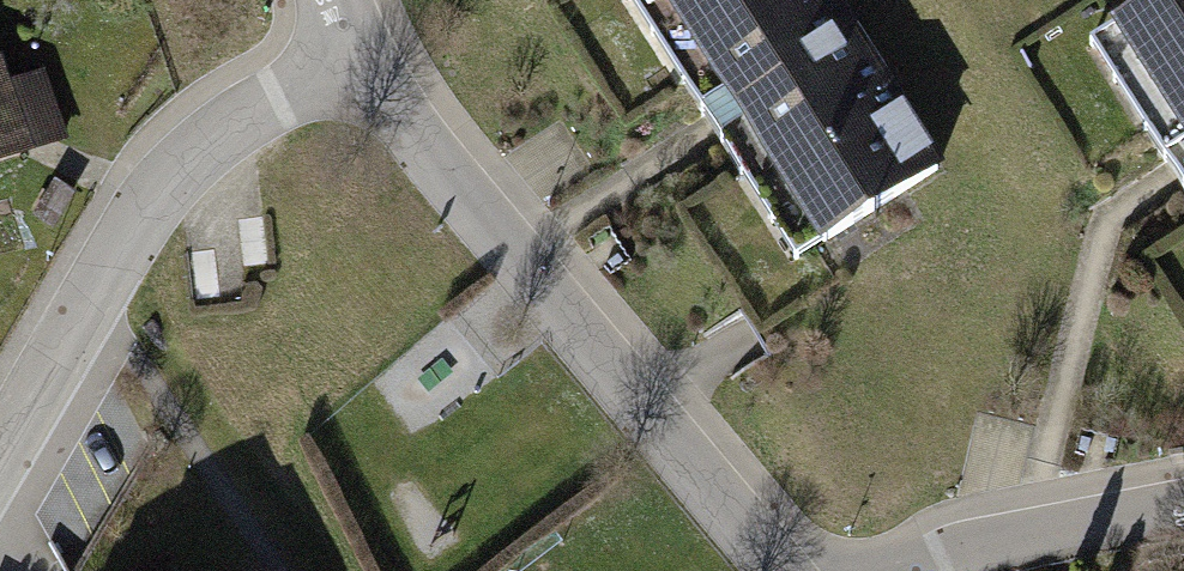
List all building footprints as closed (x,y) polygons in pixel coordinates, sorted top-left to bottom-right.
[(829,282),(961,199),(833,0),(648,0),(829,282)] [(1183,178),(1183,0),(1136,0),(1089,30),(1183,178)] [(28,151),(0,66),(0,160),(28,151)]
